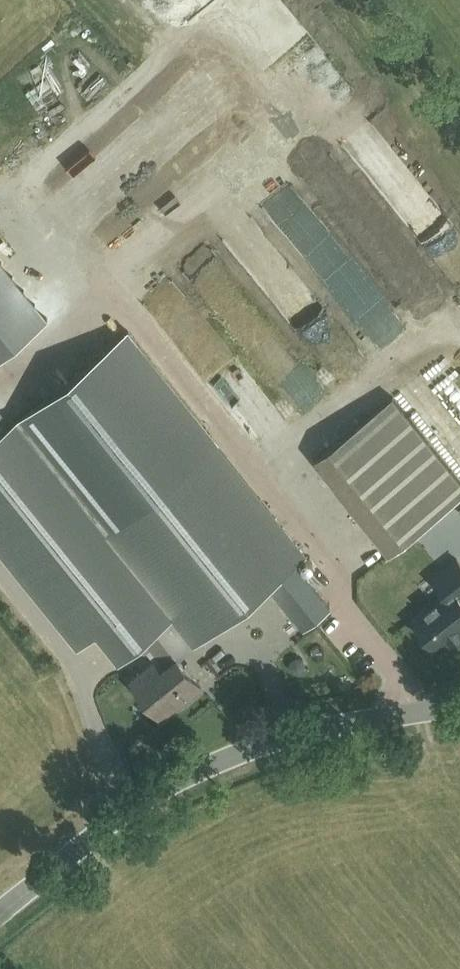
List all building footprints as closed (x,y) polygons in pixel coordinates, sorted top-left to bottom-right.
[(17,344),(49,318),(0,259),(0,357),(17,344)] [(275,391),(379,310),(355,279),(251,361),(275,391)] [(0,434),(0,546),(80,645),(99,629),(121,657),(130,650),(144,652),(151,646),(158,656),(131,678),(161,715),(176,703),(177,705),(201,686),(178,656),(269,582),(296,561),(305,553),(127,329),(0,434)] [(253,362),(210,384),(223,410),(266,388),(253,362)] [(0,379),(0,388),(7,396),(14,389),(3,376),(0,379)] [(313,459),(388,553),(459,496),(459,480),(393,395),(313,459)] [(258,415),(271,408),(265,398),(252,406),(258,415)] [(447,637),(451,642),(459,635),(459,596),(459,595),(459,561),(458,558),(432,578),(445,594),(413,619),(435,646),(447,637)] [(296,561),(269,582),(286,604),(303,625),(315,616),(330,603),(319,590),(313,582),(307,575),(296,561)]
